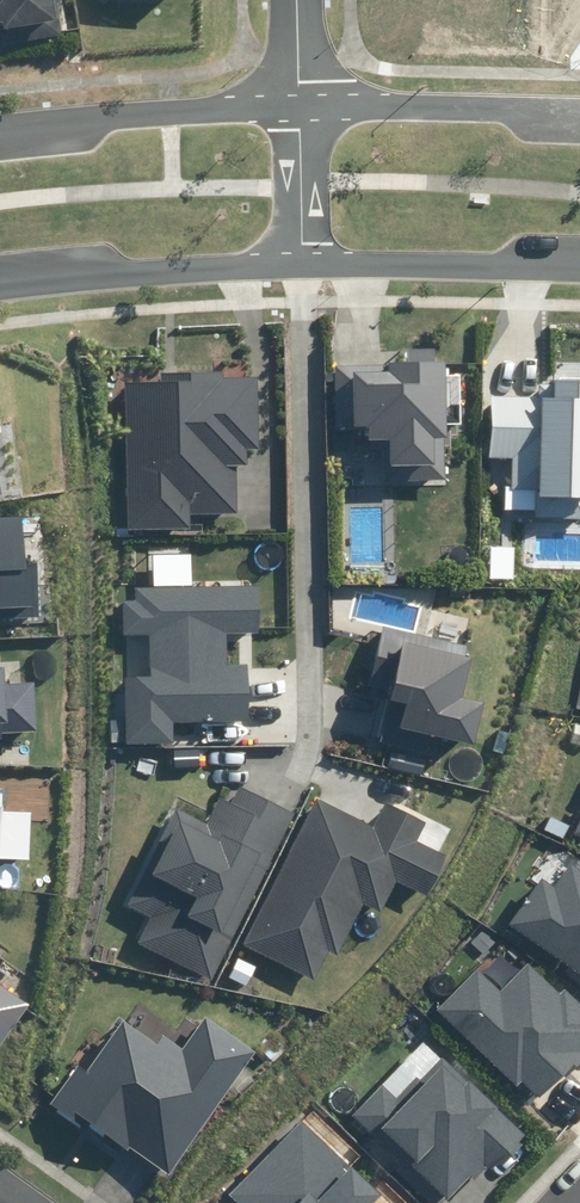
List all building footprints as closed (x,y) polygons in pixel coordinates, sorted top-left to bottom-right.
[(12,35),(13,45),(68,38),(63,0),(0,0),(0,35),(0,36),(12,35)] [(384,442),(386,482),(445,480),(444,438),(448,438),(445,363),(437,363),(436,347),(406,349),(407,361),(333,364),(336,430),(370,428),(370,443),(384,442)] [(129,530),(190,528),(189,514),(238,512),(237,466),(247,466),(247,450),(260,449),(258,377),(224,378),(224,371),(161,373),(161,382),(125,383),(129,530)] [(535,518),(579,518),(579,379),(553,379),(553,397),(489,397),(489,458),(512,458),(512,490),(535,490),(535,518)] [(39,613),(37,562),(26,563),(24,518),(0,520),(0,615),(39,613)] [(258,584),(135,587),(135,601),(123,601),(123,636),(149,636),(150,675),(126,676),(127,743),(173,742),(172,722),(250,720),(248,663),(228,663),(227,633),(259,632),(258,584)] [(392,692),(381,741),(438,755),(442,738),(476,746),(486,703),(462,697),(472,658),(463,656),(466,646),(382,626),(367,686),(392,692)] [(2,739),(2,731),(36,730),(33,683),(5,684),(4,667),(0,667),(0,739),(2,739)] [(139,943),(212,979),(295,814),(240,787),(231,803),(219,797),(206,823),(176,809),(128,906),(151,918),(139,943)] [(31,859),(33,813),(4,812),(4,794),(0,794),(0,858),(31,859)] [(243,945),(314,981),(329,950),(338,955),(363,904),(381,913),(397,882),(426,897),(447,856),(416,840),(424,824),(385,804),(373,828),(317,799),(243,945)] [(579,973),(579,871),(569,864),(555,885),(542,876),(509,925),(579,973)] [(438,1008),(516,1089),(525,1080),(541,1097),(579,1060),(579,1052),(578,1050),(579,1048),(579,1002),(566,987),(560,994),(530,963),(500,992),(478,969),(438,1008)] [(30,1003),(0,982),(0,1045),(30,1003)] [(75,1065),(50,1102),(127,1154),(130,1149),(171,1176),(256,1052),(204,1017),(183,1048),(163,1035),(157,1043),(123,1020),(87,1073),(75,1065)] [(353,1119),(405,1164),(397,1173),(432,1202),(434,1202),(441,1194),(449,1201),(471,1175),(477,1180),(491,1165),(498,1171),(529,1135),(438,1058),(419,1079),(415,1075),(397,1096),(383,1084),(353,1119)] [(230,1196),(237,1202),(374,1202),(382,1194),(303,1119),(230,1196)]
